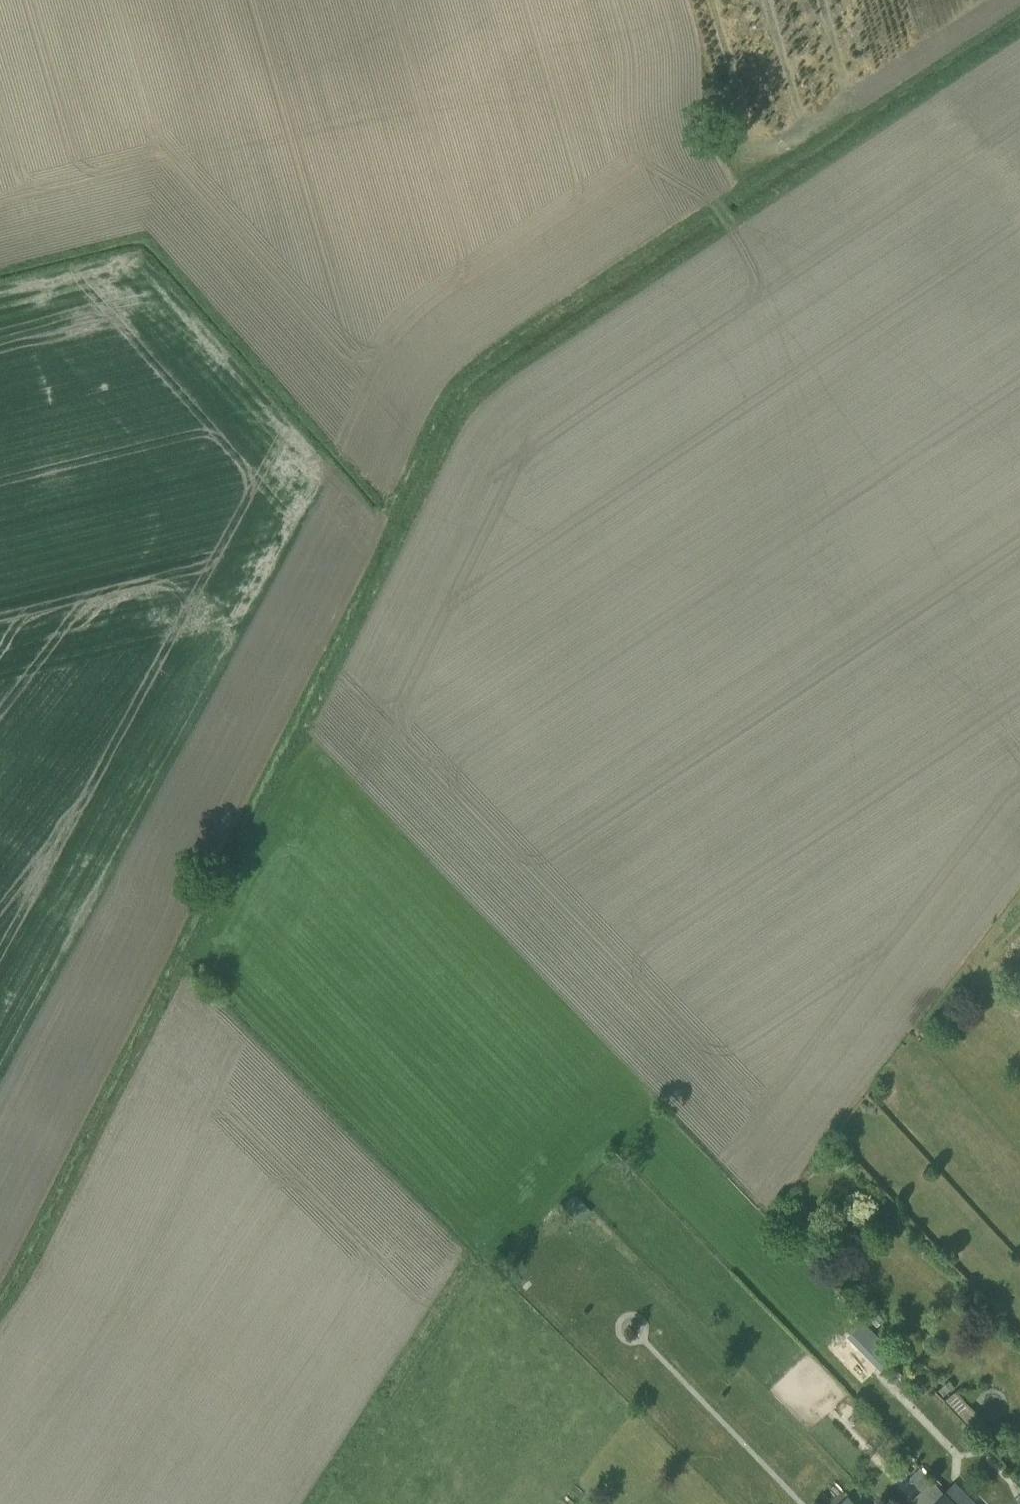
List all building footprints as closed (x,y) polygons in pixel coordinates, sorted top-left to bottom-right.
[(865,1342),(885,1362),(896,1351),(877,1331),(865,1342)] [(944,1401),(971,1428),(982,1417),(956,1390),(944,1401)] [(943,1491),(944,1489),(934,1478),(913,1497),(920,1503),(955,1503),(943,1491)] [(955,1503),(976,1503),(954,1480),(944,1489),(943,1491),(955,1503)]
